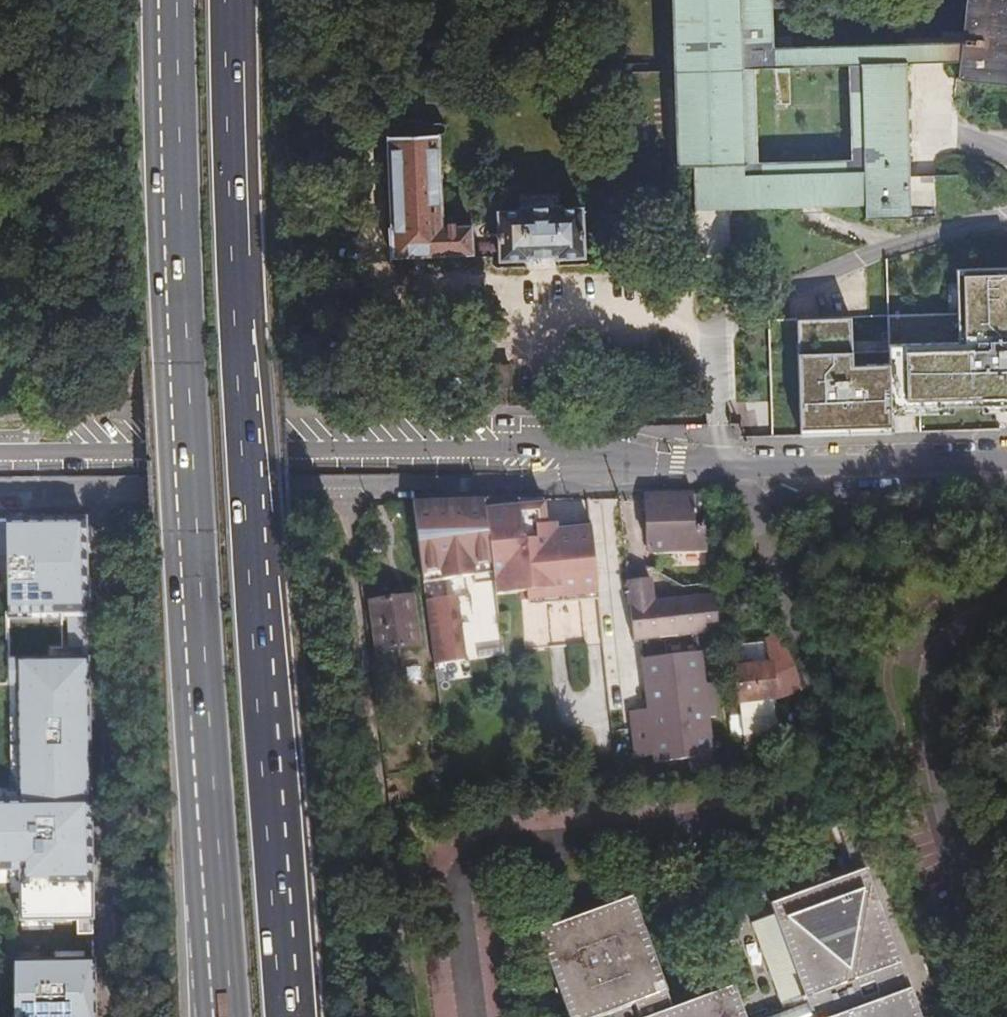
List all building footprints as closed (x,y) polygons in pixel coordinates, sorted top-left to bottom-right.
[(721,0),(657,0),(660,94),(651,94),(652,172),(676,171),(726,171),(721,0)] [(847,226),(894,225),(890,70),(942,69),(944,50),(756,55),(755,0),(721,0),(726,171),(676,171),(677,217),(847,213),(847,226)] [(942,69),(940,87),(1001,94),(1006,39),(1006,0),(950,0),(944,50),(942,69)] [(434,231),(431,134),(434,135),(436,131),(436,127),(433,125),(416,124),(415,122),(411,120),(396,120),(392,123),(392,126),(376,127),(374,130),(373,135),(377,137),(382,137),(384,233),(380,233),(381,260),(462,258),(462,230),(434,231)] [(549,209),(548,195),(511,196),(512,210),(493,210),(494,261),(521,261),(521,257),(548,257),(548,260),(573,260),(572,208),(549,209)] [(955,270),(958,344),(888,346),(888,363),(848,363),(851,320),(794,320),(798,440),(1006,430),(1006,268),(955,270)] [(767,365),(760,342),(726,352),(733,376),(767,365)] [(687,542),(686,494),(662,495),(638,496),(639,544),(648,543),(648,553),(697,551),(697,541),(687,542)] [(590,595),(584,524),(549,526),(539,526),(538,501),(513,502),(513,509),(503,510),(497,510),(497,502),(478,503),(488,583),(489,592),(513,588),(514,593),(514,601),(520,601),(590,595)] [(513,502),(497,502),(497,510),(503,510),(513,509),(513,502)] [(488,583),(478,503),(444,504),(410,505),(429,666),(460,662),(452,598),(441,599),(438,581),(468,577),(469,586),(488,583)] [(82,524),(7,522),(8,616),(61,615),(63,660),(17,661),(19,805),(0,805),(0,873),(21,872),(23,922),(77,922),(80,935),(92,934),(82,524)] [(707,563),(707,552),(675,553),(675,564),(707,563)] [(713,627),(710,601),(646,607),(644,583),(636,584),(624,585),(628,635),(713,627)] [(513,588),(489,592),(490,598),(514,593),(513,588)] [(520,607),(590,600),(590,595),(520,601),(520,607)] [(418,648),(412,601),(392,603),(370,606),(376,653),(418,648)] [(794,692),(791,681),(775,641),(758,645),(758,647),(761,667),(764,667),(768,697),(794,692)] [(761,667),(758,647),(731,651),(734,672),(729,672),(738,738),(773,733),(768,697),(764,667),(761,667)] [(703,758),(694,655),(638,660),(640,683),(642,713),(625,715),(629,764),(703,758)] [(442,800),(441,791),(423,793),(425,802),(442,800)] [(396,810),(394,794),(382,796),(383,811),(396,810)] [(827,819),(848,875),(765,905),(768,914),(742,923),(774,1010),(754,1016),(915,1016),(861,870),(870,867),(849,811),(827,819)] [(626,1006),(659,994),(624,900),(529,935),(560,1016),(597,1016),(626,1006)] [(13,963),(14,1016),(93,1016),(92,962),(13,963)] [(727,986),(665,1009),(644,1016),(739,1016),(727,986)] [(630,1016),(644,1016),(665,1009),(659,994),(626,1006),(630,1016)]
